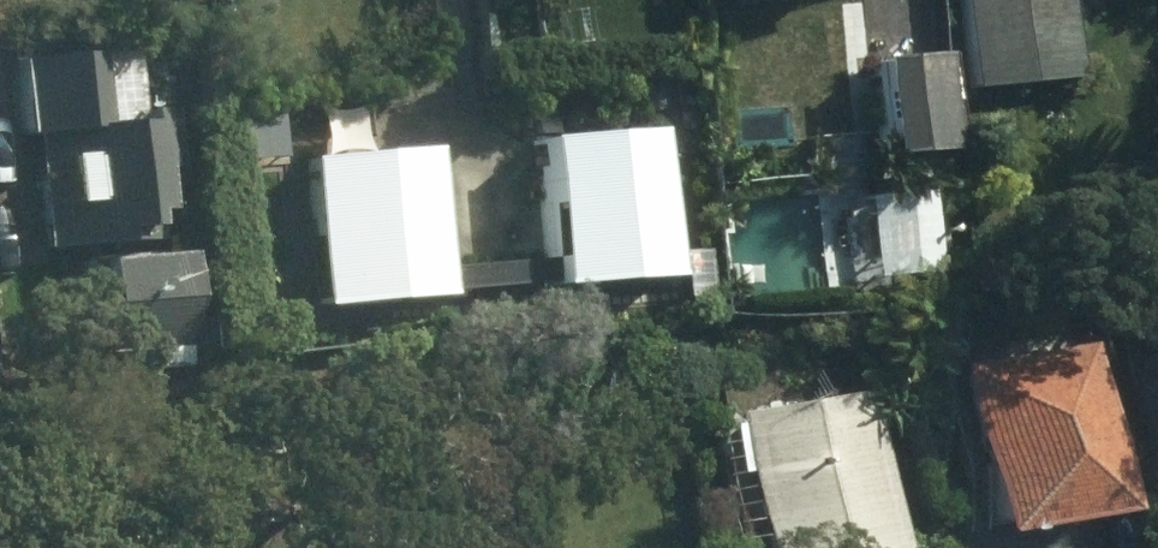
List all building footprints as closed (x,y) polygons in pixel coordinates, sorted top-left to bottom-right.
[(956,69),(1057,63),(1054,0),(952,0),(956,69)] [(910,45),(847,49),(849,129),(913,127),(910,45)] [(108,54),(25,60),(32,138),(44,137),(53,251),(129,243),(129,240),(162,237),(160,214),(174,214),(171,168),(188,166),(183,109),(142,114),(143,126),(114,129),(108,54)] [(642,118),(514,126),(524,276),(652,266),(642,118)] [(415,142),(289,150),(300,298),(425,290),(415,142)] [(200,341),(192,253),(87,260),(93,348),(200,341)] [(967,521),(1096,502),(1072,345),(943,365),(967,521)] [(850,385),(721,404),(740,547),(872,547),(850,385)]
